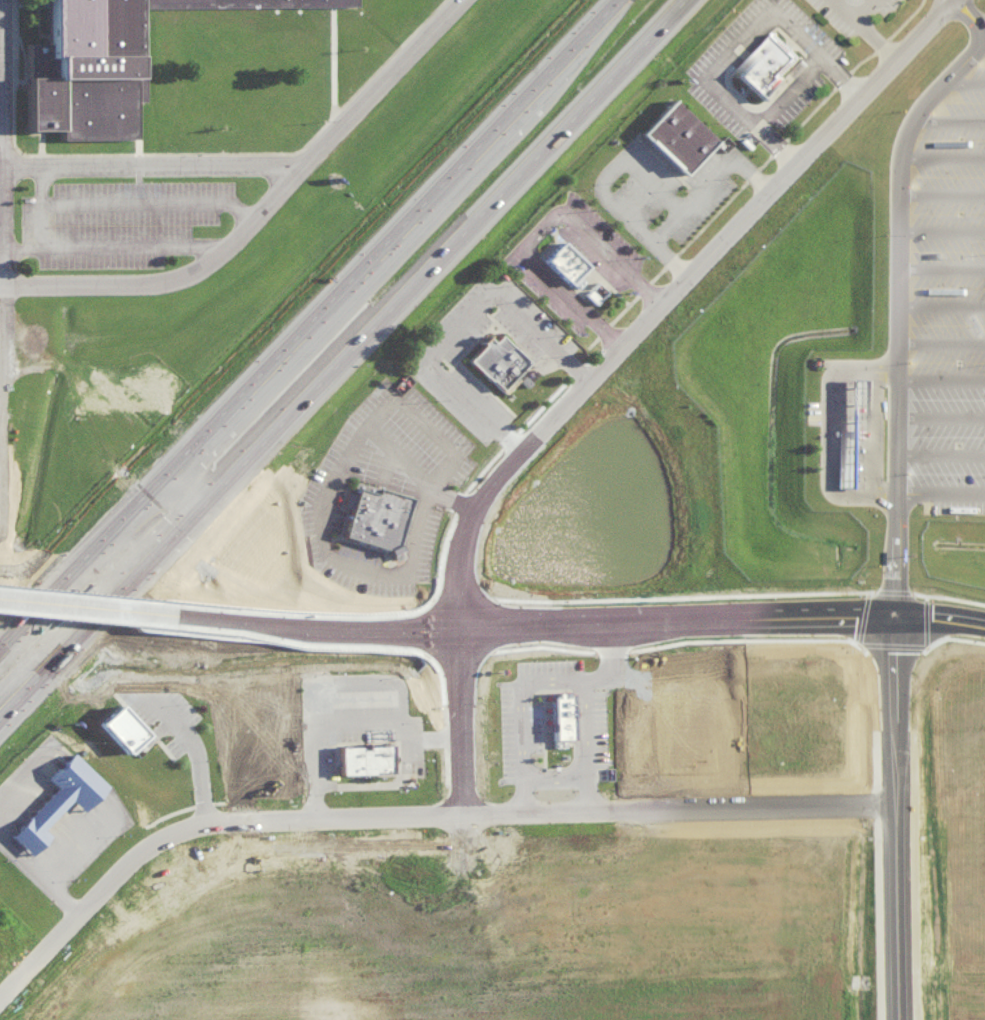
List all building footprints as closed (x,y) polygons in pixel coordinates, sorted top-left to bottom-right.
[(54,38),(54,0),(366,0),(366,3),(157,5),(158,101),(147,101),(148,137),(73,138),(72,127),(37,127),(36,38),(54,38)] [(745,71),(785,30),(810,55),(769,94),(745,71)] [(650,128),(682,93),(725,135),(692,169),(650,128)] [(553,255),(571,236),(596,259),(578,278),(553,255)] [(477,356),(491,341),(488,338),(494,331),(501,338),(508,330),(536,358),(510,385),(499,376),(497,375),(477,356)] [(855,376),(871,375),(872,482),(855,483),(855,376)] [(418,492),(386,482),(384,490),(365,484),(364,487),(356,485),(352,499),(360,501),(351,527),(352,532),(390,543),(395,545),(398,551),(409,547),(406,540),(418,492)] [(561,689),(564,689),(564,687),(574,687),(574,688),(581,688),(582,733),(575,733),(575,740),(562,741),(562,733),(561,689)] [(571,689),(552,690),(553,746),(564,746),(564,736),(572,736),(571,689)] [(106,720),(126,701),(153,731),(133,750),(106,720)] [(346,741),(347,769),(399,768),(399,739),(346,741)] [(81,747),(116,780),(94,806),(81,796),(52,823),(58,829),(40,850),(20,829),(66,781),(57,773),(81,747)]
